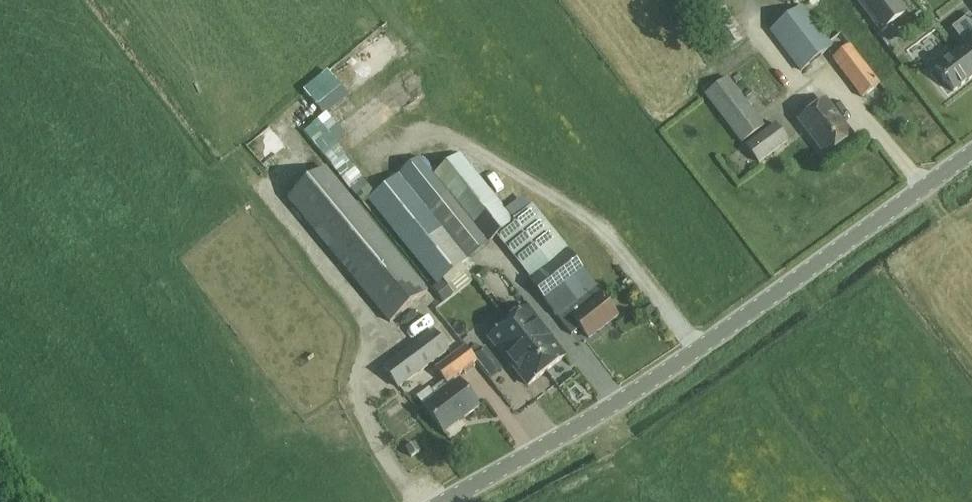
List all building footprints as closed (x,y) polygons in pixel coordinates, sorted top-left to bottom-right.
[(882,32),(905,15),(894,0),(857,0),(882,32)] [(770,32),(800,71),(833,45),(802,6),(770,32)] [(965,47),(955,54),(954,53),(935,67),(944,79),(943,80),(945,83),(946,82),(954,92),(971,78),(971,39),(964,46),(965,47)] [(832,58),(862,97),(880,83),(850,44),(832,58)] [(284,102),(301,125),(320,112),(312,102),(339,83),(329,69),(284,102)] [(704,94),(742,144),(765,126),(728,77),(704,94)] [(826,156),(852,136),(825,101),(799,121),(826,156)] [(759,163),(789,141),(776,123),(762,133),(746,145),(759,163)] [(264,161),(283,141),(266,126),(247,146),(264,161)] [(461,154),(434,174),(433,175),(488,243),(496,236),(497,238),(498,237),(567,327),(575,321),(589,338),(617,316),(595,287),(546,223),(547,222),(532,204),(526,209),(520,200),(505,211),(461,154)] [(433,175),(434,174),(422,158),(370,198),(437,285),(442,281),(490,244),(489,243),(497,238),(496,236),(488,243),(433,175)] [(286,199),(389,323),(428,290),(326,166),(286,199)] [(453,296),(442,281),(437,285),(433,288),(445,303),(453,296)] [(546,334),(547,333),(527,308),(508,323),(547,371),(565,357),(546,334)] [(489,338),(509,363),(510,362),(528,386),(547,371),(508,323),(489,338)] [(399,388),(449,351),(433,329),(383,367),(399,388)] [(381,345),(387,354),(410,341),(405,332),(381,345)] [(437,397),(424,406),(444,433),(479,407),(459,380),(457,377),(463,372),(465,374),(476,367),(474,364),(477,362),(465,346),(435,368),(444,381),(431,390),(437,397)] [(415,444),(406,449),(411,457),(420,452),(415,444)]
